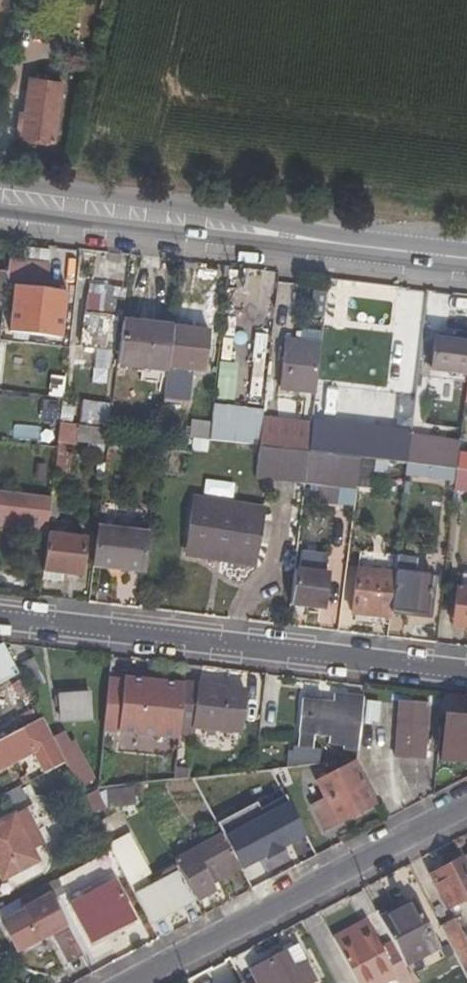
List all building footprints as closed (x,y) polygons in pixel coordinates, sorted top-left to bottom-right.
[(23,114),(29,115),(27,138),(54,141),(63,83),(29,79),(23,114)] [(18,114),(15,137),(27,138),(29,115),(23,114),(18,114)] [(222,267),(220,281),(227,282),(229,268),(222,267)] [(37,295),(14,293),(9,333),(59,339),(62,310),(45,308),(36,307),(37,295)] [(104,297),(86,294),(80,346),(111,350),(115,319),(102,318),(104,297)] [(45,308),(46,296),(37,295),(36,307),(45,308)] [(426,307),(423,331),(439,333),(442,309),(426,307)] [(121,322),(116,367),(165,373),(171,328),(121,322)] [(203,374),(208,332),(171,328),(165,373),(164,386),(190,389),(191,381),(188,380),(189,372),(203,374)] [(281,389),(315,392),(320,345),(322,332),(301,330),(299,343),(286,341),(285,349),(282,349),(281,361),(284,362),(281,389)] [(434,340),(430,372),(466,376),(466,344),(434,340)] [(22,363),(24,344),(0,341),(0,361),(22,363)] [(393,394),(390,415),(408,418),(411,396),(393,394)] [(62,399),(49,397),(46,423),(59,425),(62,399)] [(262,410),(213,405),(208,442),(258,448),(261,421),(261,419),(262,410)] [(258,448),(308,453),(311,427),(261,421),(258,448)] [(37,440),(38,426),(13,425),(12,439),(37,440)] [(67,442),(107,446),(109,430),(59,425),(56,449),(53,473),(69,475),(71,454),(66,454),(67,442)] [(456,471),(458,454),(447,453),(448,445),(428,443),(427,451),(409,449),(407,465),(434,468),(435,468),(456,471)] [(40,447),(35,497),(51,499),(53,473),(56,449),(40,447)] [(304,486),(307,456),(259,452),(256,481),(304,486)] [(458,454),(456,471),(466,472),(466,455),(458,454)] [(357,485),(370,486),(373,461),(359,459),(357,485)] [(434,468),(407,465),(406,477),(433,480),(435,468),(434,468)] [(455,482),(456,471),(435,468),(433,480),(455,482)] [(456,471),(455,482),(454,491),(466,493),(466,472),(456,471)] [(190,519),(187,536),(203,539),(200,555),(254,564),(259,531),(190,519)] [(97,528),(93,568),(142,574),(146,533),(97,528)] [(80,578),(85,538),(47,534),(45,549),(42,573),(80,578)] [(200,555),(203,539),(187,536),(185,552),(200,555)] [(296,566),(324,568),(325,552),(298,550),(296,566)] [(414,577),(416,561),(396,558),(394,574),(390,615),(428,619),(432,579),(414,577)] [(350,616),(373,619),(389,621),(390,615),(394,574),(356,569),(350,616)] [(323,610),(327,575),(294,571),(290,607),(323,610)] [(466,628),(466,575),(462,574),(460,588),(458,588),(458,590),(457,590),(454,617),(453,627),(466,628)] [(389,621),(373,619),(372,626),(388,629),(389,621)] [(0,642),(0,681),(17,674),(3,641),(0,642)] [(45,682),(33,659),(21,665),(33,689),(45,682)] [(124,682),(109,680),(103,732),(118,734),(178,741),(178,735),(184,686),(124,679),(124,682)] [(184,686),(178,735),(189,737),(190,728),(239,734),(244,692),(184,686)] [(358,751),(364,700),(333,696),(332,705),(319,703),(320,695),(306,693),(305,700),(302,702),(297,746),(312,747),(314,734),(331,736),(330,742),(344,743),(343,750),(358,751)] [(90,695),(59,695),(60,722),(91,721),(90,695)] [(441,718),(445,718),(445,716),(450,717),(452,708),(466,710),(465,718),(466,719),(466,698),(443,695),(441,718)] [(429,704),(398,702),(394,759),(426,761),(429,704)] [(378,706),(365,704),(364,722),(376,723),(378,706)] [(452,708),(450,717),(445,716),(445,718),(442,746),(464,749),(466,749),(466,719),(465,718),(466,710),(452,708)] [(43,776),(65,764),(57,749),(41,719),(0,741),(0,771),(32,754),(43,776)] [(75,759),(67,744),(57,749),(65,764),(75,784),(89,776),(79,757),(75,759)] [(442,746),(440,763),(466,766),(466,749),(464,749),(442,746)] [(282,769),(321,764),(321,753),(289,750),(288,758),(283,758),(282,769)] [(375,805),(353,763),(316,783),(325,800),(311,808),(324,833),(375,805)] [(8,809),(26,799),(20,788),(2,797),(8,809)] [(133,788),(106,791),(108,809),(135,806),(133,788)] [(0,823),(0,878),(2,882),(38,862),(13,816),(0,823)] [(260,856),(240,818),(219,830),(222,836),(238,867),(260,856)] [(107,841),(127,890),(150,881),(131,832),(107,841)] [(173,861),(195,903),(216,892),(212,885),(240,870),(238,867),(222,836),(173,861)] [(457,863),(430,877),(447,910),(466,899),(466,882),(457,863)] [(133,894),(149,924),(191,902),(175,872),(133,894)] [(70,906),(90,944),(104,937),(108,945),(121,938),(117,930),(134,921),(114,883),(70,906)] [(437,949),(412,903),(379,920),(389,940),(393,948),(404,967),(437,949)] [(36,904),(1,922),(17,952),(51,934),(36,904)] [(348,930),(353,938),(370,930),(365,920),(348,930)] [(454,920),(439,928),(466,981),(466,944),(454,920)] [(54,940),(68,965),(83,957),(66,926),(56,931),(54,940)] [(348,930),(331,939),(355,982),(386,982),(394,979),(397,982),(412,982),(404,967),(393,948),(383,953),(379,946),(370,930),(353,938),(348,930)] [(108,945),(104,937),(90,944),(94,952),(108,945)] [(389,940),(379,946),(383,953),(393,948),(389,940)] [(252,971),(258,982),(316,982),(317,982),(297,947),(252,971)]
